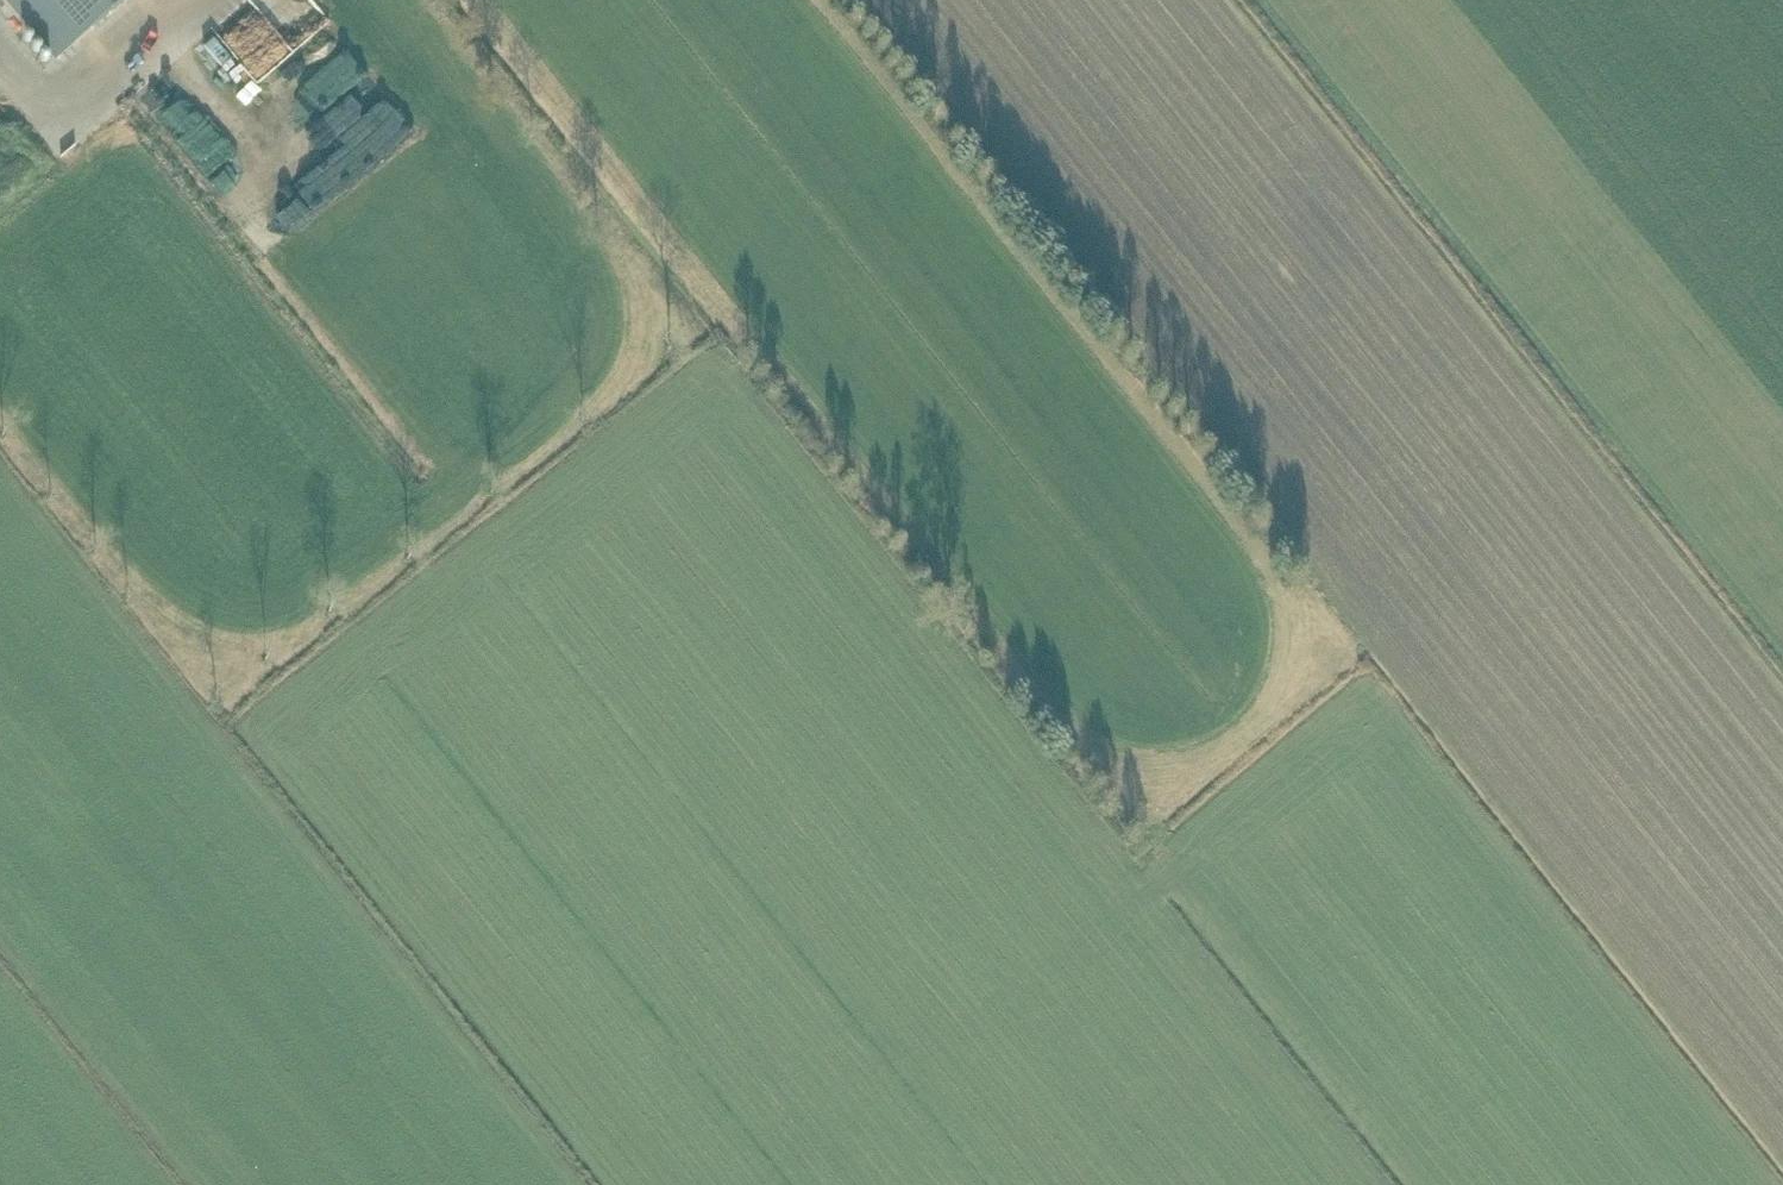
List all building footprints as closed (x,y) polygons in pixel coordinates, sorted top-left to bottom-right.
[(57,59),(126,0),(6,0),(57,59)]
